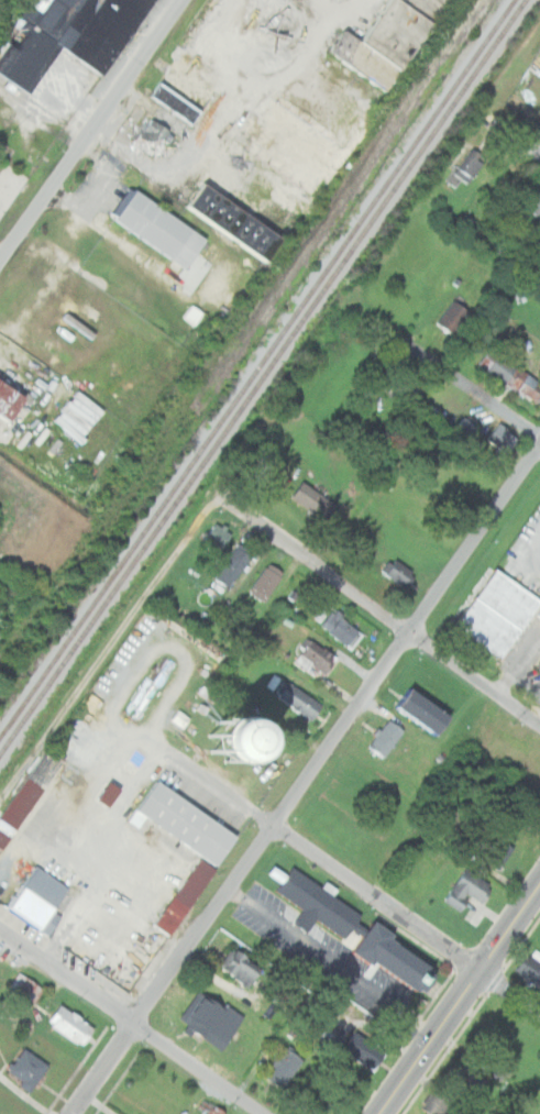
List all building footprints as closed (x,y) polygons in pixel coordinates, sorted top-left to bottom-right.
[(73,0),(78,8),(82,10),(69,31),(56,23),(46,39),(14,27),(3,44),(0,46),(0,80),(20,93),(50,45),(98,76),(146,0),(73,0)] [(17,14),(41,30),(45,23),(55,16),(65,0),(26,0),(17,14)] [(197,128),(230,79),(183,47),(150,95),(197,128)] [(182,212),(262,258),(272,239),(268,229),(207,194),(218,189),(208,183),(215,171),(221,168),(221,170),(268,197),(271,191),(278,206),(277,206),(282,218),(291,214),(297,218),(309,198),(308,195),(353,118),(296,86),(278,94),(283,97),(277,108),(264,101),(263,97),(266,93),(254,86),(182,212)] [(134,143),(156,157),(173,133),(151,118),(134,143)] [(487,158),(472,146),(453,173),(469,184),(487,158)] [(208,239),(131,186),(111,216),(187,268),(208,239)] [(434,323),(451,337),(470,312),(454,299),(434,323)] [(201,313),(189,304),(180,316),(192,325),(201,313)] [(489,349),(478,364),(538,402),(539,399),(539,391),(532,386),(536,380),(519,370),(520,368),(489,349)] [(0,379),(0,418),(11,424),(29,397),(0,379)] [(75,442),(101,412),(74,389),(48,418),(75,442)] [(420,412),(432,418),(437,409),(425,403),(420,412)] [(450,429),(464,439),(474,426),(459,416),(450,429)] [(486,440),(507,453),(518,437),(497,423),(486,440)] [(320,521),(332,505),(297,480),(285,497),(320,521)] [(221,548),(228,531),(208,522),(200,539),(221,548)] [(226,588),(246,556),(232,547),(212,580),(226,588)] [(403,586),(411,571),(388,559),(380,574),(403,586)] [(262,602),(278,570),(263,562),(247,594),(262,602)] [(502,660),(539,607),(539,602),(494,570),(454,626),(502,660)] [(360,631),(328,611),(317,628),(349,649),(360,631)] [(291,660),(321,677),(334,656),(304,638),(291,660)] [(317,701),(281,682),(272,699),(308,718),(317,701)] [(387,710),(428,731),(439,711),(397,689),(387,710)] [(399,731),(383,719),(362,746),(378,758),(399,731)] [(40,751),(31,766),(36,768),(28,780),(19,775),(0,805),(0,845),(54,760),(40,751)] [(240,836),(161,781),(140,810),(200,853),(151,924),(169,937),(240,836)] [(33,865),(7,907),(48,935),(76,893),(33,865)] [(364,913),(293,868),(277,893),(348,938),(364,913)] [(493,887),(465,868),(443,900),(462,913),(473,896),(483,903),(493,887)] [(356,950),(425,993),(442,966),(374,923),(356,950)] [(220,967),(247,988),(262,970),(234,948),(220,967)] [(531,948),(515,970),(539,989),(539,955),(531,948)] [(29,1006),(42,988),(18,971),(5,990),(29,1006)] [(223,1049),(244,1017),(201,989),(180,1021),(223,1049)] [(46,1022),(81,1047),(95,1027),(60,1003),(46,1022)] [(311,1038),(326,1045),(332,1032),(317,1026),(311,1038)] [(373,1071),(387,1051),(361,1032),(345,1050),(373,1071)] [(266,1077),(284,1089),(305,1059),(287,1046),(266,1077)] [(21,1080),(18,1084),(29,1092),(48,1066),(25,1047),(8,1070),(21,1080)] [(436,1087),(422,1105),(434,1113),(448,1113),(458,1102),(436,1087)] [(204,1113),(222,1113),(224,1110),(203,1096),(196,1110),(204,1113)]
